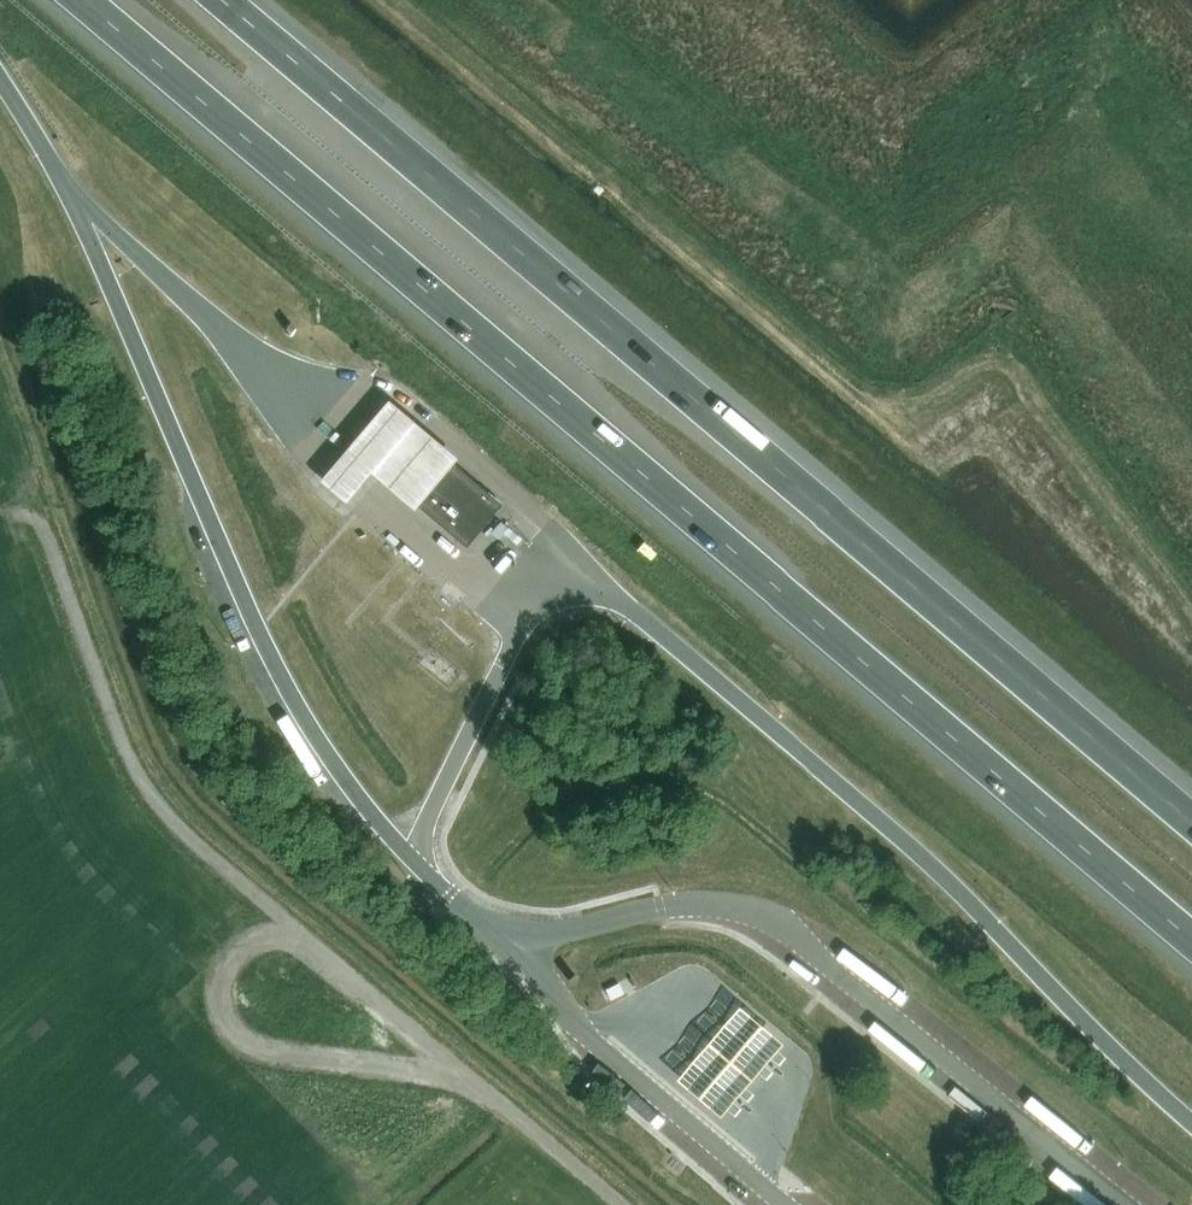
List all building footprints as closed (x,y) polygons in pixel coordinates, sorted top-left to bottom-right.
[(368,472),(412,507),(455,456),(386,399),(320,479),(345,500),(368,472)] [(442,454),(405,498),(467,550),(504,505),(442,454)] [(737,1004),(674,1078),(718,1115),(781,1040),(737,1004)]
